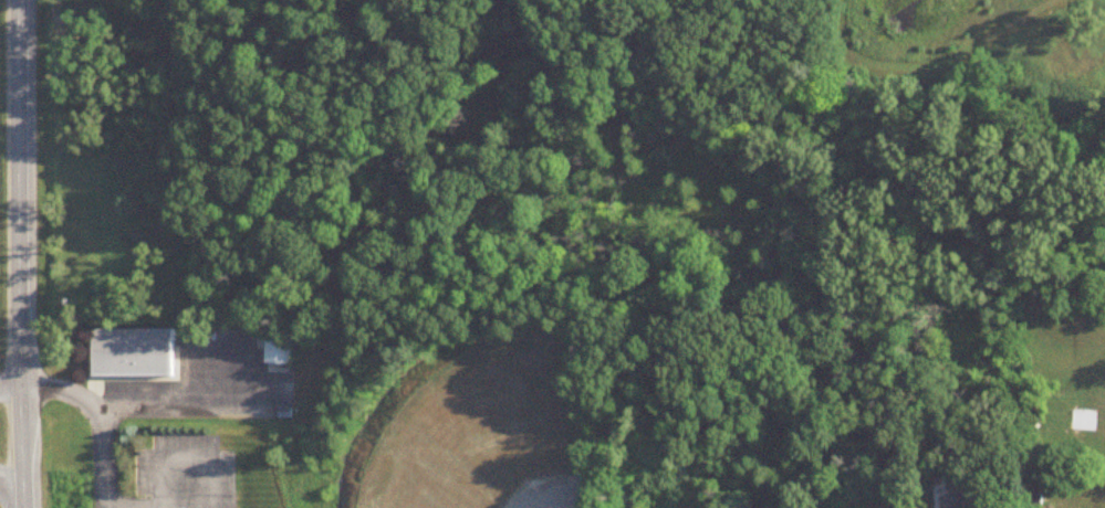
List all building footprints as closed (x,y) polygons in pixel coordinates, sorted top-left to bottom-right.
[(94,332),(94,379),(173,379),(173,331),(94,332)] [(289,366),(289,333),(265,333),(265,366),(289,366)]
